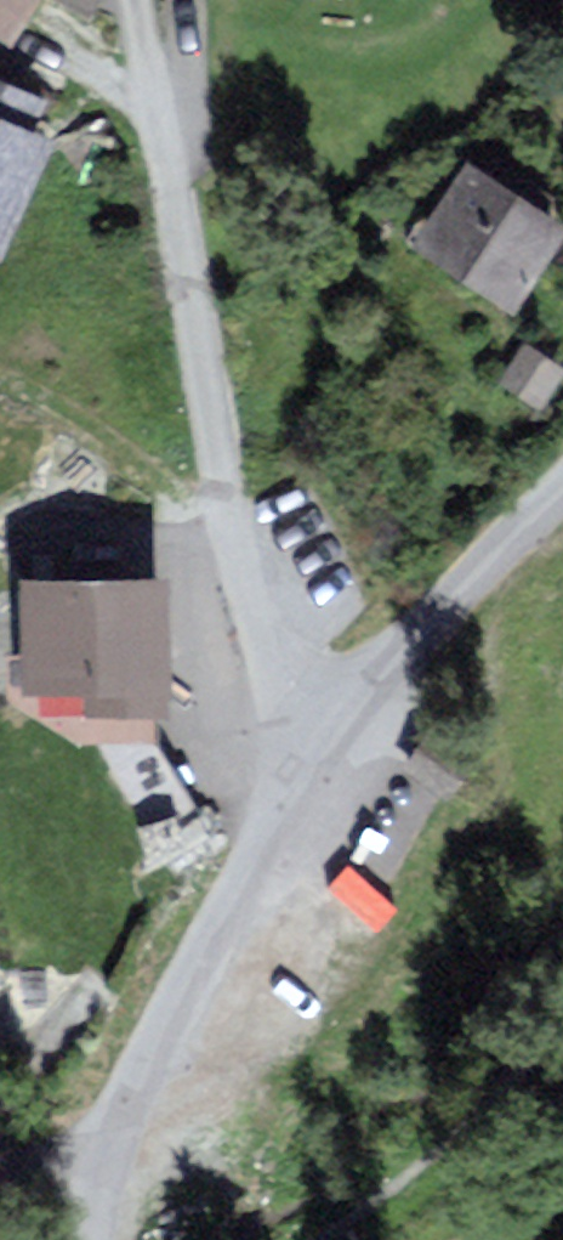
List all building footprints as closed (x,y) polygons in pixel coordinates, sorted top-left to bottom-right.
[(54,130),(32,120),(43,98),(0,77),(0,240),(54,130)] [(424,241),(517,293),(562,212),(470,159),(424,241)] [(506,380),(537,402),(562,367),(562,363),(534,342),(506,380)] [(160,578),(33,578),(33,680),(160,681),(160,578)]
